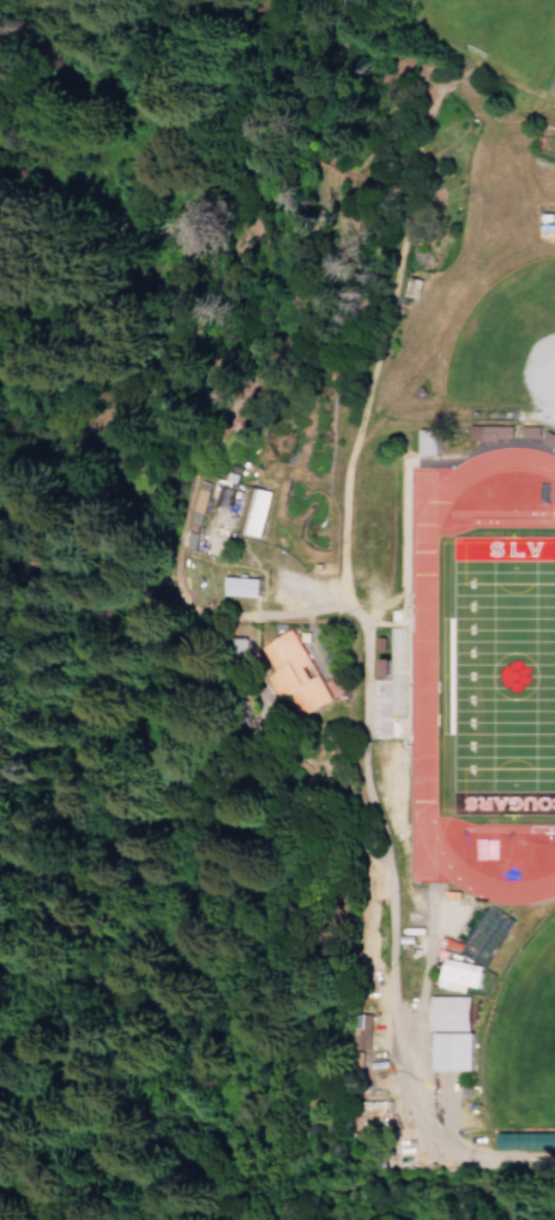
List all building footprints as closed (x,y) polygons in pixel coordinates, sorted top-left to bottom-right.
[(512,426),(469,426),(469,440),(511,440),(512,426)] [(436,457),(436,429),(418,430),(418,457),(436,457)] [(260,578),(222,576),(222,596),(260,597),(260,578)] [(291,629),(321,682),(339,671),(351,692),(290,728),(264,681),(275,675),(259,648),(291,629)] [(435,979),(476,987),(479,971),(439,963),(435,979)] [(426,1028),(467,1029),(467,997),(427,995),(426,1028)] [(349,1050),(368,1050),(368,1015),(349,1015),(349,1050)] [(429,1070),(470,1069),(470,1033),(428,1033),(429,1070)] [(497,1151),(554,1149),(554,1133),(497,1134),(497,1151)]
